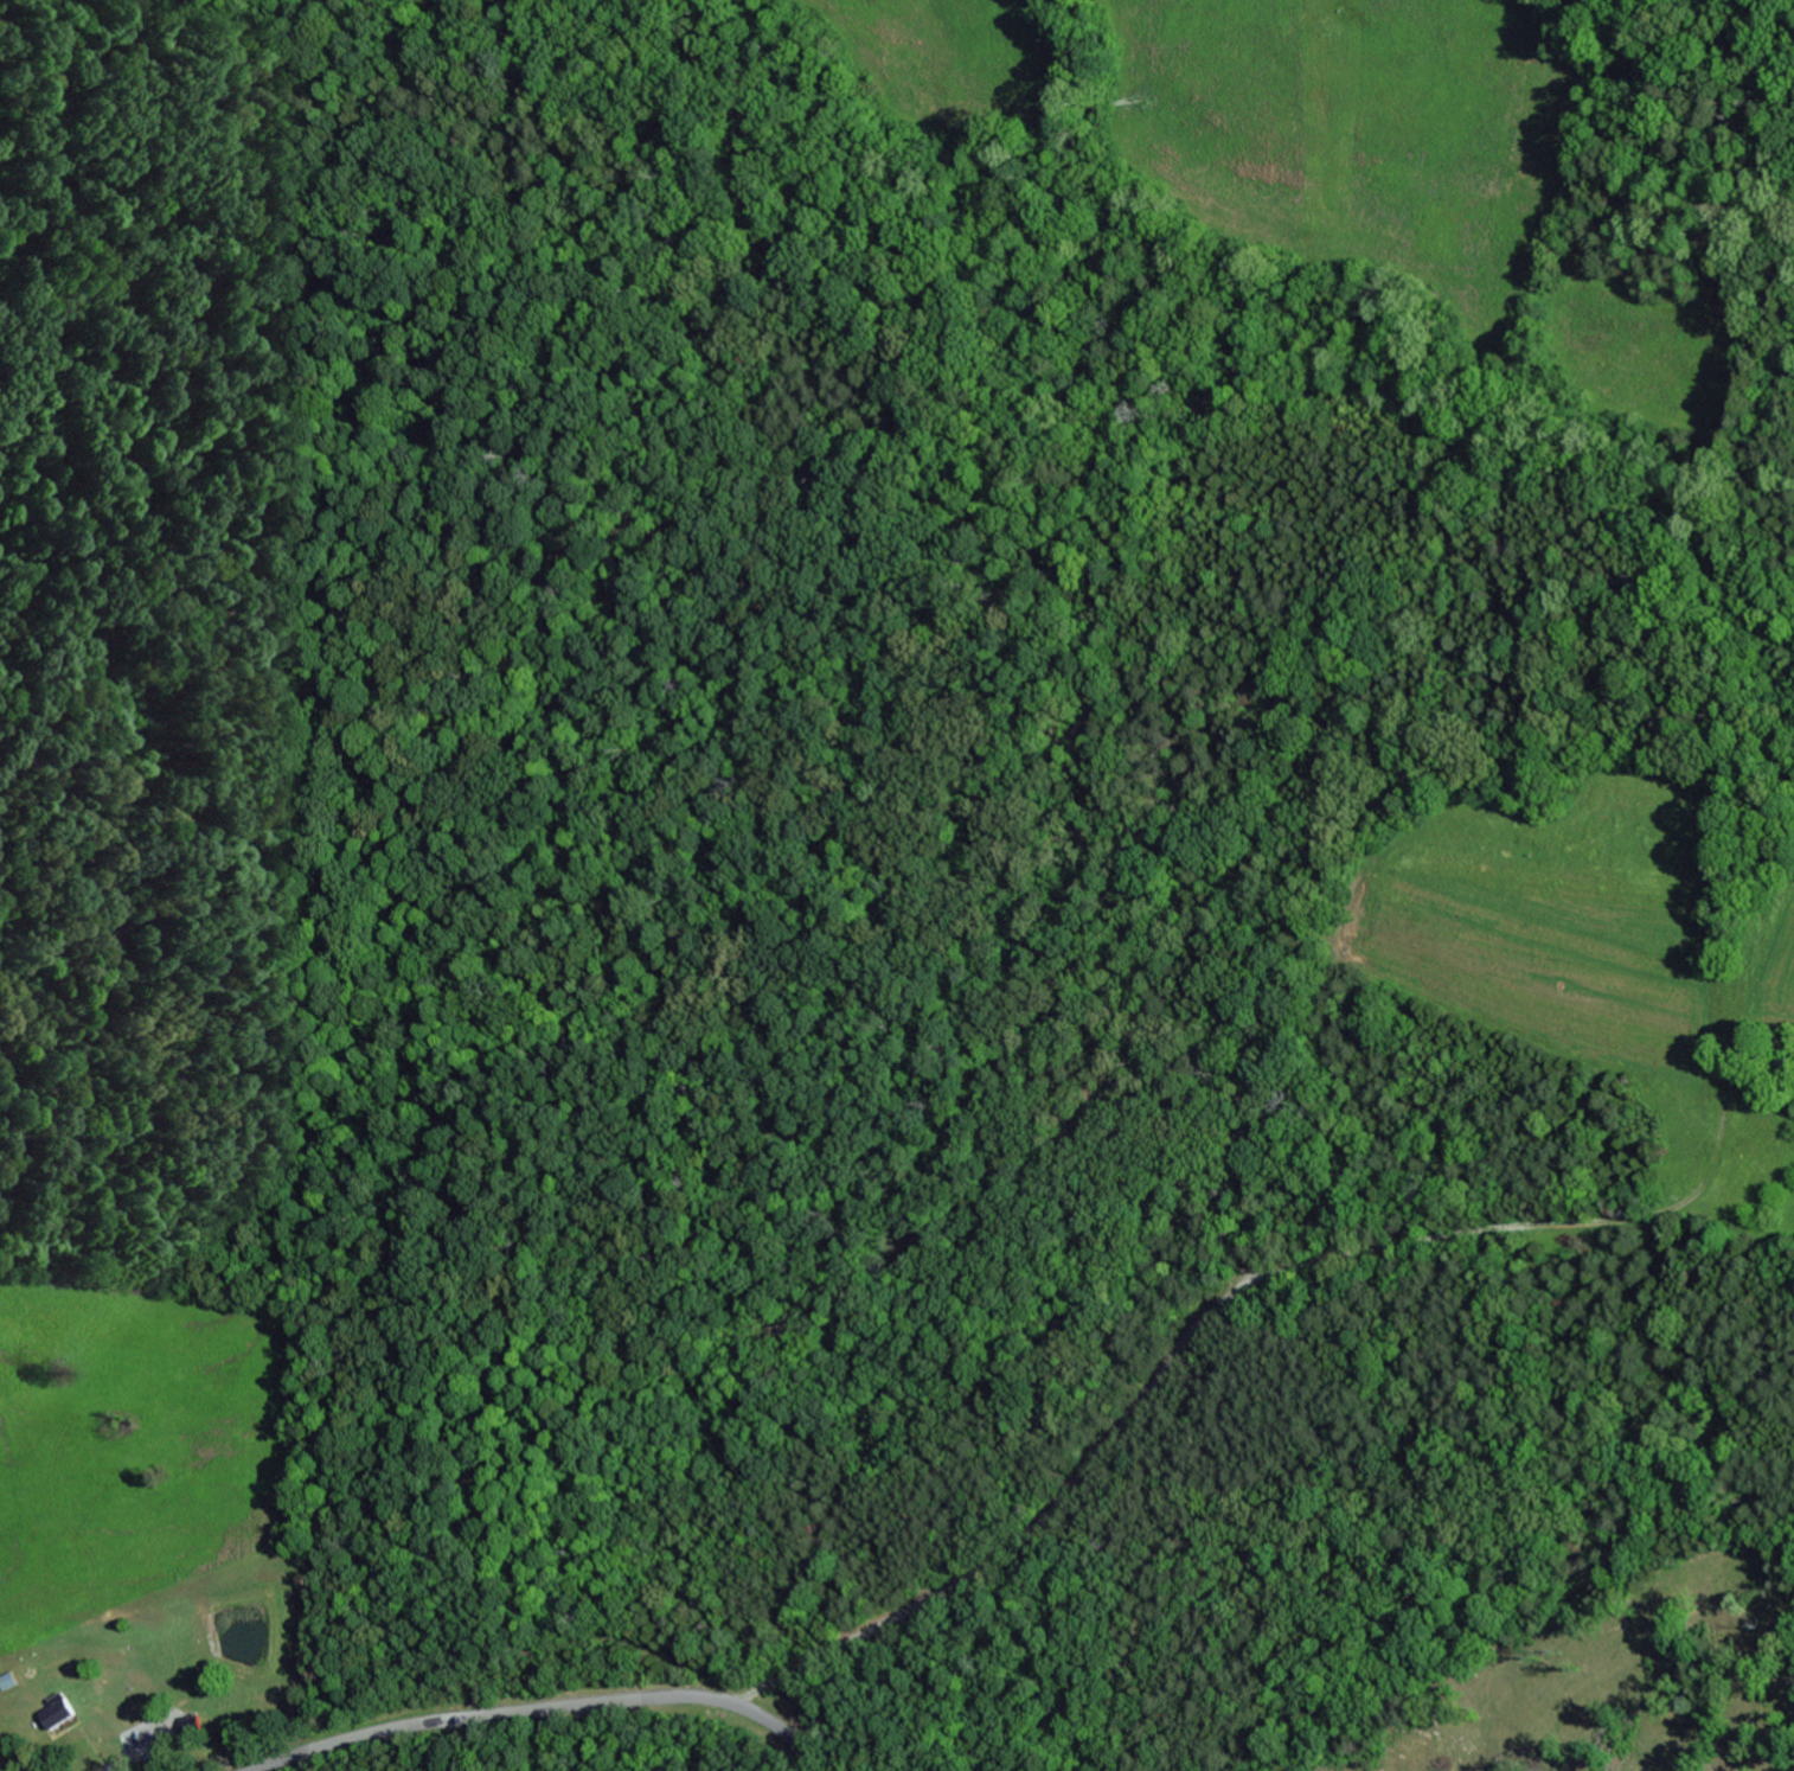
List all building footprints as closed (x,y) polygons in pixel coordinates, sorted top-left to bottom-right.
[(4,1691),(18,1685),(12,1672),(0,1678),(0,1683),(4,1691)] [(49,1731),(74,1715),(61,1693),(47,1701),(50,1707),(38,1714),(49,1731)]
